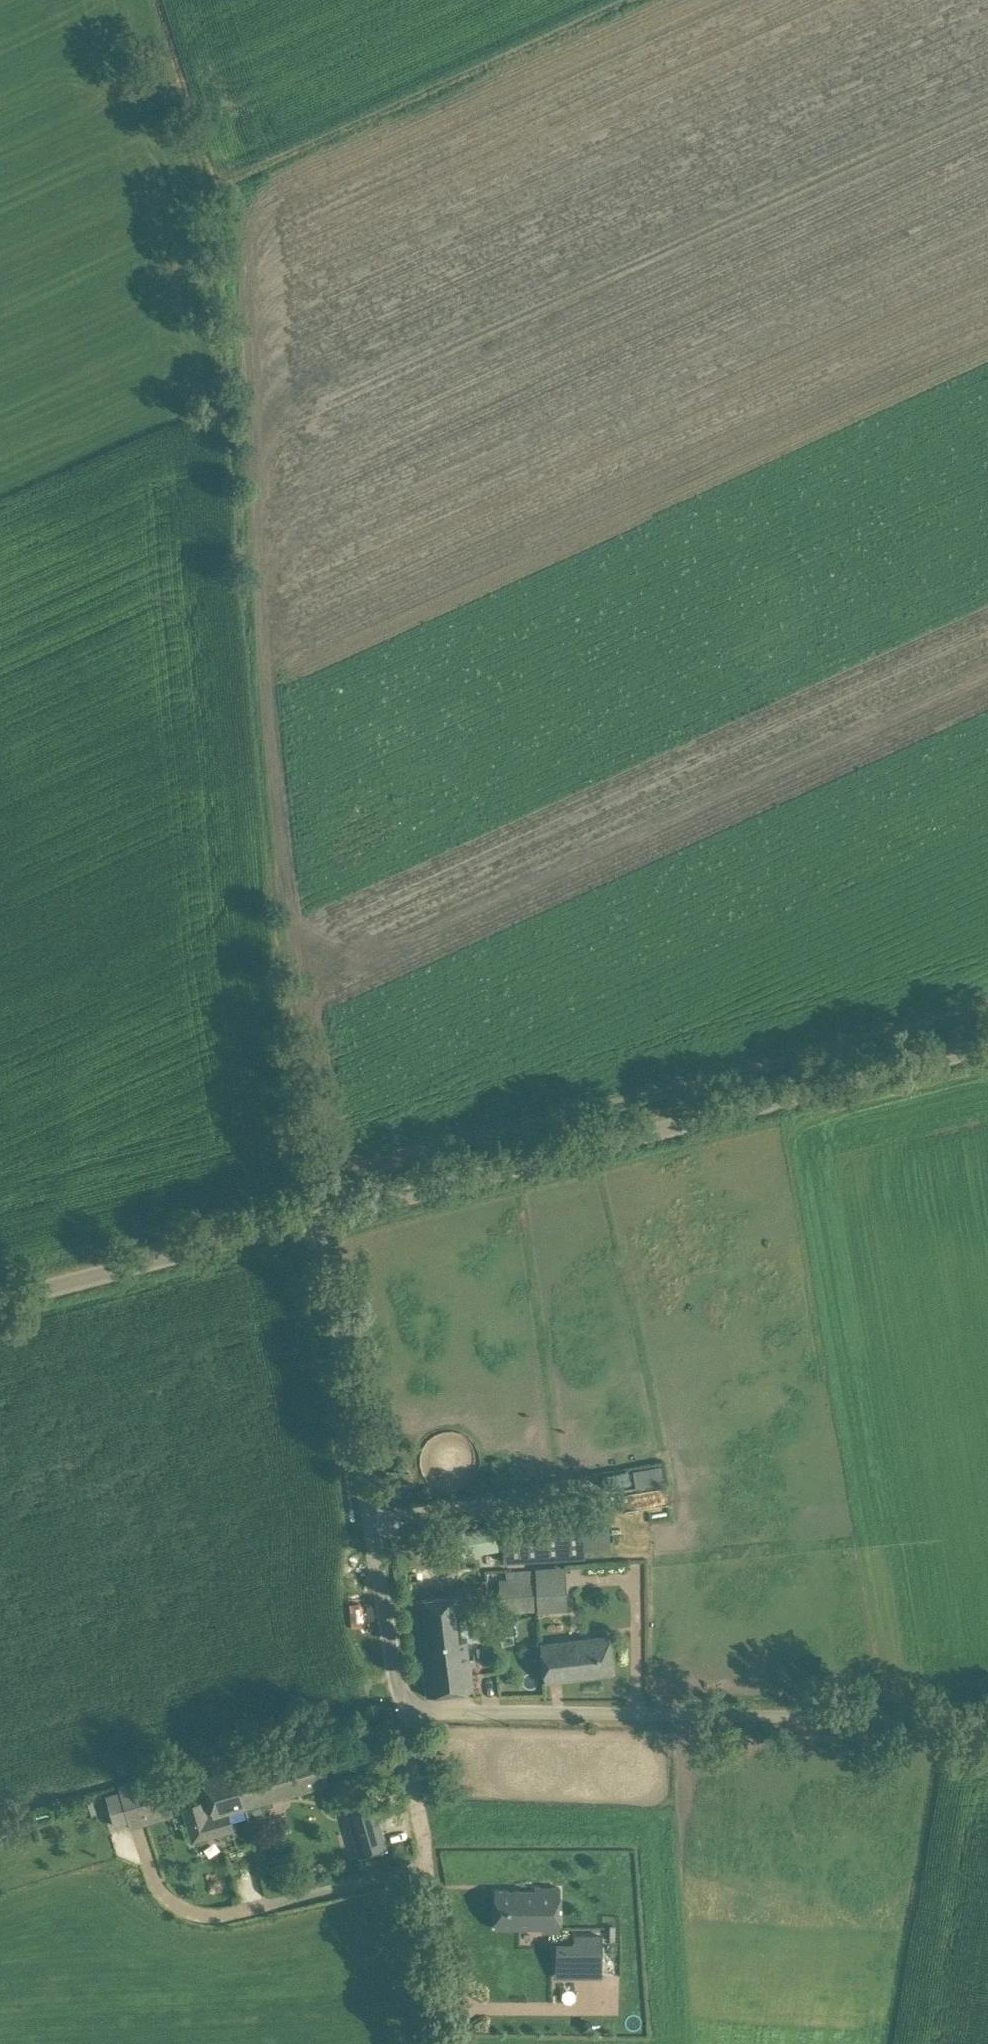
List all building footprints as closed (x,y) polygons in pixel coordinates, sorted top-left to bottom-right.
[(635,1486),(665,1485),(664,1463),(634,1465),(635,1486)] [(500,1561),(584,1557),(583,1548),(580,1515),(580,1513),(498,1518),(500,1561)] [(583,1548),(610,1547),(608,1514),(580,1515),(583,1548)] [(493,1525),(430,1535),(434,1560),(497,1550),(493,1525)] [(500,1579),(503,1613),(551,1610),(550,1593),(538,1594),(537,1577),(500,1579)] [(416,1599),(427,1696),(472,1690),(462,1594),(454,1595),(416,1599)] [(540,1644),(545,1682),(613,1674),(609,1635),(540,1644)] [(298,1751),(233,1769),(244,1808),(309,1789),(328,1784),(318,1746),(298,1751)] [(204,1800),(181,1807),(191,1843),(234,1831),(228,1812),(244,1808),(233,1769),(202,1778),(212,1814),(208,1815),(204,1800)] [(132,1827),(171,1814),(158,1772),(117,1784),(120,1791),(130,1822),(132,1827)] [(120,1791),(106,1795),(116,1826),(130,1822),(120,1791)] [(93,1799),(82,1802),(87,1816),(98,1812),(93,1799)] [(372,1799),(354,1804),(345,1807),(359,1857),(387,1849),(375,1808),(372,1799)] [(494,1891),(495,1928),(542,1928),(542,1932),(560,1931),(560,1887),(534,1887),(534,1890),(494,1891)] [(575,1949),(575,1951),(602,1951),(602,1936),(574,1936),(575,1949)] [(558,1949),(557,1975),(602,1975),(602,1951),(575,1951),(575,1949),(558,1949)]
